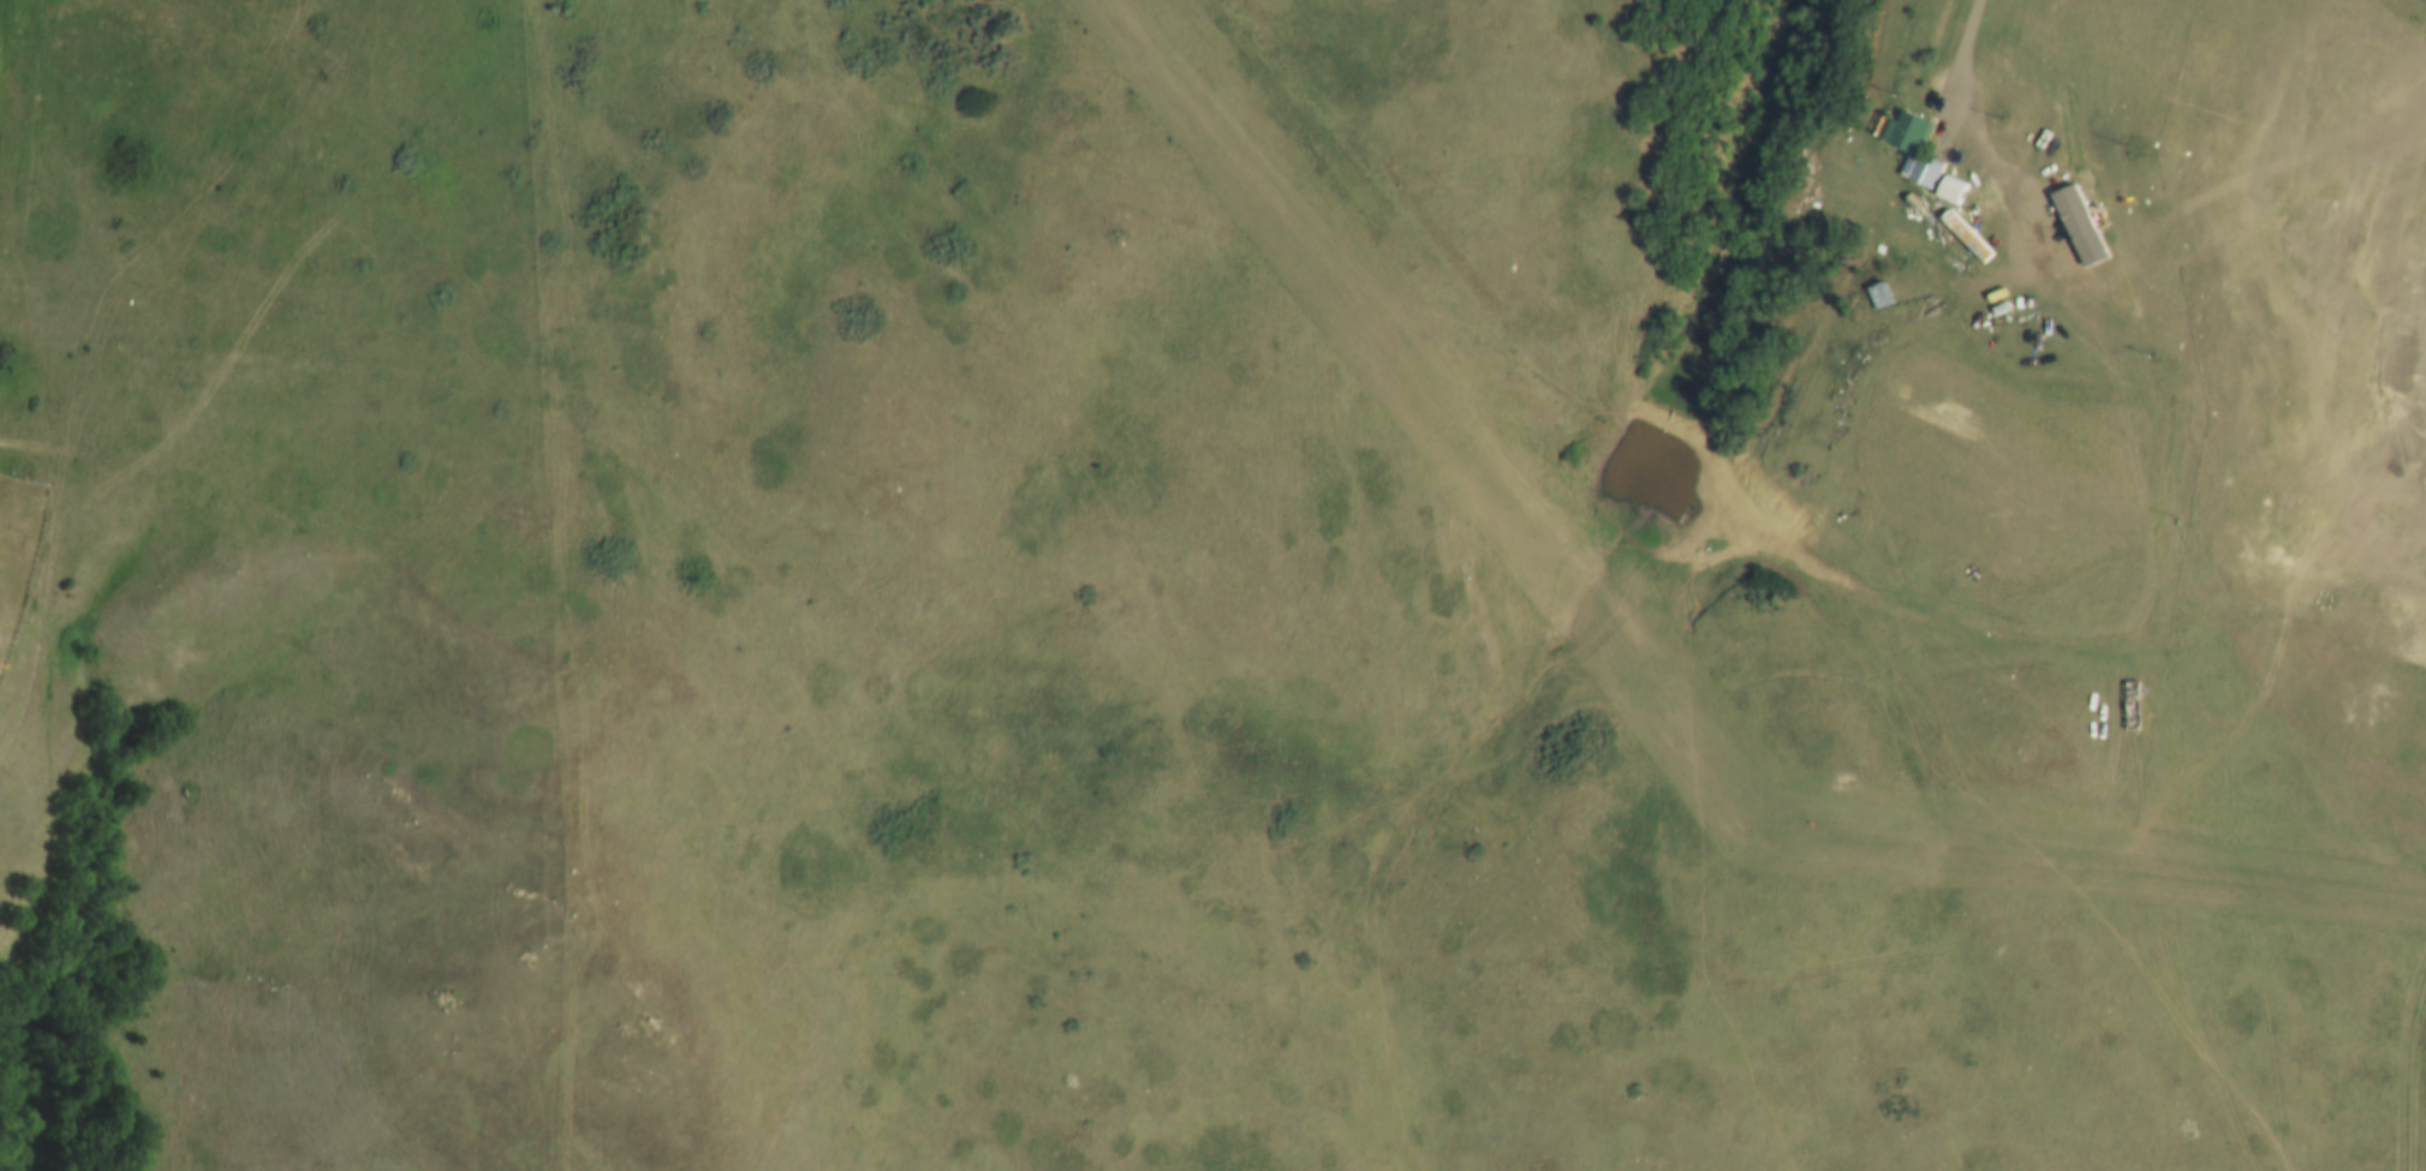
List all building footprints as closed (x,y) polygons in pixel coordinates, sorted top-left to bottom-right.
[(1902,106),(1930,118),(1913,153),(1908,150),(1880,137),(1890,116),(1896,119),(1902,106)] [(1918,154),(1941,165),(1931,185),(1900,169),(1907,153),(1917,157),(1918,154)] [(1945,171),(1966,180),(1955,202),(1935,192),(1945,171)] [(1882,277),(1889,299),(1873,305),(1866,283),(1882,277)] [(2123,677),(2138,677),(2138,727),(2123,727),(2123,677)]
